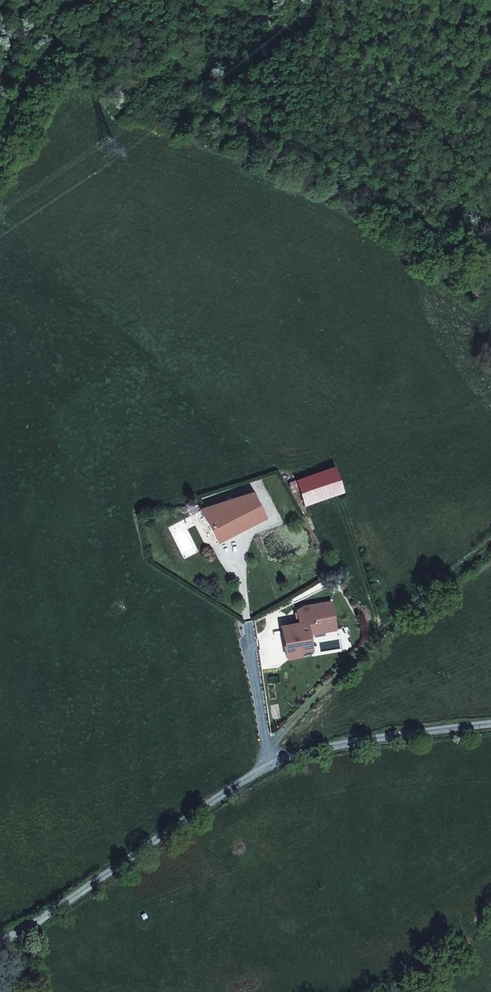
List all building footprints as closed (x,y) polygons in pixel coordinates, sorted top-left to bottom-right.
[(297,480),(305,504),(341,492),(333,468),(297,480)] [(251,494),(200,511),(210,528),(217,541),(263,516),(254,500),(251,494)] [(311,648),(306,621),(284,626),(288,646),(284,646),(286,658),(301,656),(300,650),(311,648)]
